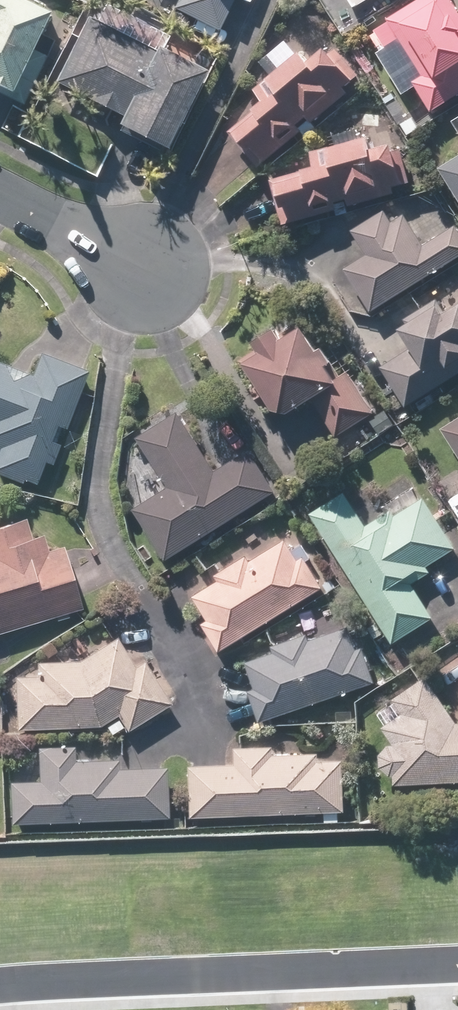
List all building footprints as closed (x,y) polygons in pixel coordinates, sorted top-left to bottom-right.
[(28,102),(53,50),(42,45),(62,5),(52,0),(0,0),(0,88),(28,102)] [(225,26),(237,0),(179,0),(177,4),(225,26)] [(364,10),(380,0),(358,0),(364,10)] [(375,24),(430,113),(457,96),(457,0),(414,0),(375,24)] [(125,116),(175,141),(214,63),(165,39),(162,45),(93,11),(59,77),(128,111),(125,116)] [(233,127),(264,164),(368,76),(328,30),(305,49),(292,33),(265,56),(276,69),(262,81),(273,93),(233,127)] [(276,173),(288,219),(417,186),(404,134),(385,139),(382,127),(310,145),(315,163),(276,173)] [(457,182),(457,153),(445,161),(457,182)] [(378,307),(457,257),(457,222),(429,240),(410,210),(399,217),(391,204),(357,225),(373,250),(351,263),(378,307)] [(409,403),(457,374),(457,302),(457,303),(450,292),(409,316),(423,340),(385,362),(409,403)] [(339,433),(380,409),(322,311),(292,329),(287,320),(266,333),(271,341),(255,350),(290,410),(316,394),(339,433)] [(95,367),(45,348),(37,371),(0,357),(0,444),(3,445),(0,453),(0,468),(43,484),(52,459),(61,462),(95,367)] [(138,505),(170,557),(282,488),(255,445),(222,465),(186,407),(144,433),(174,482),(138,505)] [(448,423),(457,439),(457,417),(448,423)] [(318,507),(399,640),(440,615),(419,581),(439,569),(434,562),(457,548),(457,537),(423,481),(369,513),(353,486),(318,507)] [(88,604),(68,541),(54,545),(50,530),(37,534),(30,512),(0,521),(0,631),(88,604)] [(207,619),(224,646),(328,583),(296,531),(257,555),(253,549),(220,570),(223,576),(198,591),(213,615),(207,619)] [(254,687),(264,718),(380,678),(368,643),(364,644),(356,621),(317,634),(314,628),(277,641),(279,648),(251,658),(261,685),(254,687)] [(19,670),(20,725),(103,723),(121,711),(133,728),(178,698),(150,657),(142,662),(121,632),(84,658),(41,659),(41,670),(19,670)] [(400,780),(457,778),(457,711),(439,673),(399,692),(412,719),(397,719),(400,780)] [(14,775),(15,819),(172,815),(171,763),(124,764),(124,753),(79,754),(79,741),(42,742),(43,774),(14,775)] [(188,761),(190,814),(351,807),(349,754),(327,755),(327,747),(280,749),(279,741),(241,742),(241,759),(188,761)]
